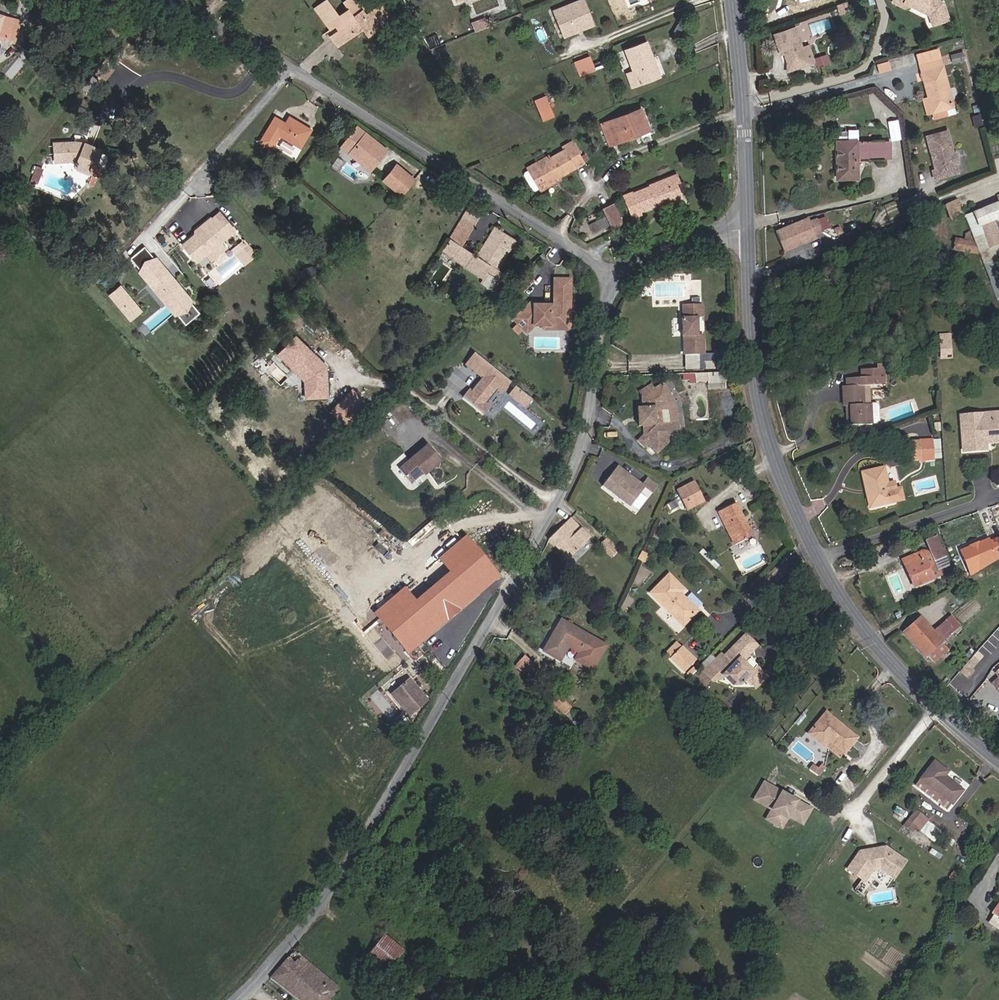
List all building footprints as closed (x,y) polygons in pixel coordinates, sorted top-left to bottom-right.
[(382,25),(371,11),(363,17),(359,13),(364,9),(357,0),(347,0),(343,3),(348,10),(338,16),(326,0),(316,7),(331,29),(336,26),(339,30),(330,37),(337,47),(356,34),(354,31),(361,26),(362,29),(367,35),(382,25)] [(585,16),(589,14),(584,0),(577,0),(552,9),(560,30),(570,26),(573,34),(590,27),(585,16)] [(903,0),(893,0),(892,3),(902,8),(909,6),(902,2),(903,0)] [(903,0),(902,2),(909,6),(922,13),(923,12),(928,14),(932,25),(949,19),(943,3),(936,0),(903,0)] [(382,25),(391,18),(381,4),(371,11),(382,25)] [(329,30),(331,29),(316,7),(313,9),(329,30)] [(590,27),(594,26),(589,14),(585,16),(590,27)] [(2,17),(0,25),(0,36),(9,38),(14,20),(2,17)] [(814,34),(830,26),(825,17),(809,25),(814,34)] [(105,32),(115,40),(124,29),(114,20),(105,32)] [(809,43),(802,45),(794,25),(773,33),(779,49),(785,47),(787,51),(790,60),(794,65),(806,60),(807,63),(816,60),(809,43)] [(563,38),(573,34),(570,26),(560,30),(563,38)] [(632,87),(660,77),(647,42),(625,50),(634,72),(627,74),(632,87)] [(952,63),(964,60),(962,52),(950,56),(952,63)] [(575,62),(578,70),(592,64),(589,57),(575,62)] [(921,72),(941,67),(938,57),(917,63),(920,73),(921,72)] [(790,60),(787,71),(807,63),(806,60),(794,65),(790,60)] [(878,63),(879,71),(891,69),(889,61),(878,63)] [(580,75),(594,70),(592,64),(578,70),(580,75)] [(944,109),(952,107),(941,67),(921,72),(929,99),(927,99),(930,113),(932,112),(933,115),(934,120),(946,117),(944,109)] [(83,89),(91,95),(98,86),(91,80),(83,89)] [(869,94),(849,99),(852,109),(872,104),(869,94)] [(542,120),(553,116),(546,97),(534,101),(542,120)] [(932,112),(930,113),(927,99),(922,101),(926,117),(933,115),(932,112)] [(641,109),(601,124),(609,146),(640,135),(641,138),(651,135),(641,109)] [(972,124),(979,122),(977,115),(970,117),(972,124)] [(279,135),(300,147),(310,130),(289,118),(285,124),(284,127),(272,120),(260,142),(270,148),(279,135)] [(284,127),(285,124),(274,118),(272,120),(284,127)] [(370,170),(386,151),(358,128),(338,152),(346,158),(350,153),(370,170)] [(956,155),(953,152),(947,132),(926,138),(930,155),(933,155),(934,158),(931,160),(934,170),(931,171),(933,180),(957,174),(955,166),(958,163),(956,155)] [(101,165),(96,162),(102,150),(84,143),(85,140),(76,138),(76,142),(53,143),(55,163),(77,162),(74,167),(95,175),(100,174),(103,169),(101,165)] [(883,159),(883,142),(883,141),(841,141),(841,160),(837,160),(837,179),(857,178),(857,160),(883,159)] [(564,150),(526,173),(525,175),(533,190),(536,191),(540,188),(583,164),(571,143),(563,147),(564,150)] [(408,202),(422,185),(396,164),(377,187),(395,202),(401,195),(408,202)] [(30,181),(37,184),(44,169),(36,166),(30,181)] [(678,201),(681,193),(677,183),(681,182),(677,172),(649,183),(650,185),(633,191),(632,190),(622,195),(632,219),(642,214),(642,213),(657,206),(656,204),(661,202),(663,207),(678,201)] [(87,184),(93,187),(96,178),(90,176),(87,184)] [(952,219),(963,215),(957,199),(946,204),(952,219)] [(998,218),(998,202),(974,212),(979,226),(998,218)] [(476,219),(477,220),(482,210),(472,204),(467,214),(468,214),(476,219)] [(611,227),(622,222),(613,204),(603,208),(611,227)] [(219,241),(233,229),(218,211),(210,218),(209,217),(203,222),(204,225),(200,228),(198,226),(194,230),(196,232),(181,244),(195,261),(205,253),(219,241)] [(451,242),(459,247),(476,219),(468,214),(451,242)] [(600,229),(608,226),(605,217),(596,221),(600,229)] [(808,218),(776,232),(785,252),(798,246),(799,244),(801,243),(803,244),(817,238),(815,234),(823,231),(817,219),(810,222),(808,218)] [(591,233),(600,229),(596,221),(587,225),(591,233)] [(983,228),(991,250),(998,247),(998,222),(983,228)] [(502,274),(497,270),(515,241),(495,228),(476,258),(461,248),(454,259),(454,260),(463,265),(464,264),(488,279),(491,274),(499,279),(502,274)] [(957,238),(956,250),(965,250),(965,239),(957,238)] [(882,250),(888,256),(898,246),(893,240),(882,250)] [(210,258),(224,246),(219,241),(205,253),(210,258)] [(442,251),(454,259),(461,248),(459,247),(451,242),(449,241),(442,251)] [(247,260),(254,254),(246,245),(239,251),(247,260)] [(196,310),(161,267),(145,247),(130,259),(181,323),(182,322),(184,324),(186,322),(187,322),(196,315),(195,314),(197,313),(195,310),(196,310)] [(247,260),(239,251),(235,254),(243,263),(247,260)] [(313,276),(311,267),(303,269),(305,278),(313,276)] [(572,320),(572,280),(556,280),(557,306),(544,307),(540,310),(534,304),(517,321),(530,334),(537,327),(546,327),(563,326),(562,320),(572,320)] [(305,290),(301,285),(295,289),(300,294),(305,290)] [(130,299),(120,286),(110,294),(118,305),(119,304),(120,306),(123,304),(124,305),(130,299)] [(697,306),(688,306),(689,317),(687,317),(688,336),(689,336),(693,336),(694,345),(690,345),(690,353),(694,353),(705,353),(709,353),(708,335),(704,335),(703,317),(708,317),(707,305),(705,305),(704,298),(697,298),(697,306)] [(139,311),(130,299),(124,305),(123,304),(120,306),(119,304),(118,305),(129,318),(139,311)] [(305,322),(295,313),(289,320),(298,329),(305,322)] [(573,330),(572,320),(562,320),(563,326),(546,327),(547,330),(573,330)] [(322,368),(309,354),(311,352),(296,336),(281,351),(296,366),(293,369),(305,381),(306,399),(327,397),(326,368),(322,368)] [(957,356),(956,342),(948,342),(948,356),(957,356)] [(729,359),(729,352),(719,352),(720,362),(729,361),(729,359)] [(705,369),(705,353),(694,353),(694,369),(705,369)] [(512,384),(477,356),(468,366),(484,379),(474,393),(472,392),(466,400),(486,415),(492,408),(489,405),(500,392),(504,395),(512,384)] [(776,373),(802,366),(800,361),(774,367),(776,373)] [(863,404),(862,385),(884,384),(883,364),(876,364),(876,369),(861,369),(861,377),(846,378),(846,386),(842,386),(843,406),(853,406),(854,425),(876,424),(878,422),(877,406),(875,403),(863,404)] [(730,381),(729,372),(712,373),(712,382),(730,381)] [(710,382),(709,373),(687,373),(688,380),(694,380),(694,384),(700,384),(700,386),(710,385),(710,382)] [(653,393),(645,399),(647,407),(642,408),(644,417),(647,416),(647,422),(644,423),(646,430),(650,429),(651,436),(644,446),(651,451),(655,446),(664,453),(679,431),(674,400),(661,385),(653,393)] [(527,407),(533,397),(514,386),(508,395),(527,407)] [(645,399),(653,393),(650,389),(642,396),(645,399)] [(346,428),(366,406),(352,392),(340,405),(344,409),(336,418),(346,428)] [(336,418),(344,409),(340,405),(331,414),(336,418)] [(961,416),(963,452),(986,450),(985,439),(990,439),(990,442),(998,442),(998,413),(961,416)] [(394,429),(388,421),(381,427),(387,435),(394,429)] [(920,460),(933,459),(932,439),(918,440),(920,460)] [(429,475),(444,463),(431,446),(401,471),(412,484),(427,472),(429,475)] [(641,483),(617,464),(601,484),(629,506),(642,488),(650,494),(656,486),(645,477),(641,483)] [(893,482),(886,483),(883,468),(861,472),(865,490),(870,489),(873,506),(902,500),(900,491),(895,492),(893,482)] [(687,503),(703,495),(696,481),(680,489),(687,503)] [(869,507),(873,506),(870,489),(865,490),(869,507)] [(687,503),(690,509),(706,501),(703,495),(687,503)] [(735,544),(753,535),(737,501),(718,511),(735,544)] [(568,558),(589,537),(570,517),(549,539),(568,558)] [(607,552),(612,547),(598,531),(593,535),(607,552)] [(937,569),(952,562),(940,533),(925,539),(931,553),(937,569)] [(408,653),(499,575),(465,536),(374,613),(408,653)] [(970,575),(995,559),(987,540),(960,551),(970,575)] [(940,575),(937,569),(931,553),(924,550),(902,560),(914,586),(940,575)] [(663,607),(681,588),(669,574),(650,594),(663,607)] [(683,626),(698,611),(684,597),(682,599),(678,594),(683,589),(681,588),(663,607),(683,626)] [(919,618),(904,631),(925,656),(926,655),(933,662),(947,649),(941,642),(953,631),(945,621),(932,632),(919,618)] [(592,669),(605,645),(562,620),(543,651),(560,660),(568,646),(579,652),(574,659),(592,669)] [(667,654),(668,655),(684,638),(683,637),(667,654)] [(668,655),(684,671),(701,654),(684,638),(668,655)] [(749,697),(751,695),(759,687),(753,681),(755,680),(755,678),(749,672),(748,673),(745,670),(756,659),(745,649),(723,671),(720,669),(709,680),(720,691),(723,689),(731,697),(738,697),(743,691),(749,697)] [(525,655),(516,665),(530,676),(539,666),(525,655)] [(976,674),(970,669),(977,662),(971,657),(959,670),(970,680),(976,674)] [(409,715),(427,701),(409,679),(392,694),(409,715)] [(720,691),(709,680),(704,686),(712,694),(720,691)] [(759,687),(751,695),(756,700),(766,691),(755,680),(753,681),(759,687)] [(844,753),(857,738),(826,712),(808,733),(824,746),(829,740),(844,753)] [(962,790),(944,776),(948,771),(935,761),(920,778),(952,803),(962,790)] [(951,770),(947,775),(967,789),(970,783),(951,770)] [(763,780),(753,800),(771,809),(765,819),(784,829),(790,818),(804,825),(814,806),(763,780)] [(920,830),(928,820),(916,810),(903,825),(911,831),(916,826),(920,830)] [(928,836),(936,826),(929,820),(921,830),(928,836)] [(906,861),(884,847),(877,848),(877,851),(867,853),(867,850),(859,852),(847,870),(864,881),(872,870),(881,869),(894,878),(906,861)] [(861,893),(865,888),(862,886),(863,883),(860,881),(854,889),(861,893)] [(365,957),(384,973),(403,950),(384,935),(365,957)] [(339,988),(293,951),(282,964),(327,999),(329,999),(339,988)] [(282,964),(270,977),(300,999),(327,999),(282,964)]
